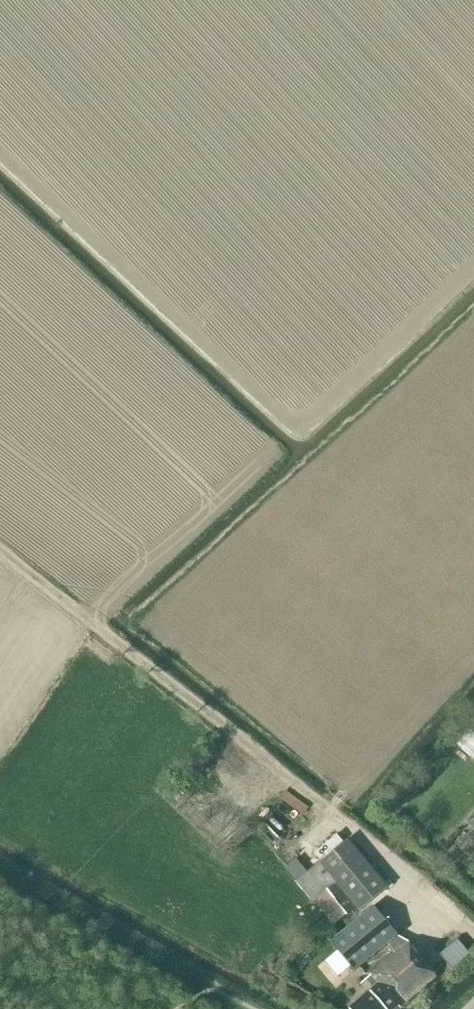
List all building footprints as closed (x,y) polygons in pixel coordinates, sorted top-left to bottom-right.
[(386,888),(347,841),(297,882),(313,901),(314,901),(333,925),(338,921),(351,910),(355,907),(358,911),(386,888)] [(393,950),(364,973),(368,979),(361,985),(367,993),(349,1008),(394,1008),(406,999),(409,1002),(438,977),(410,942),(398,936),(374,907),(359,919),(345,930),(330,942),(354,971),(388,944),(393,950)] [(473,954),(473,951),(463,938),(445,952),(458,967),(473,954)]
